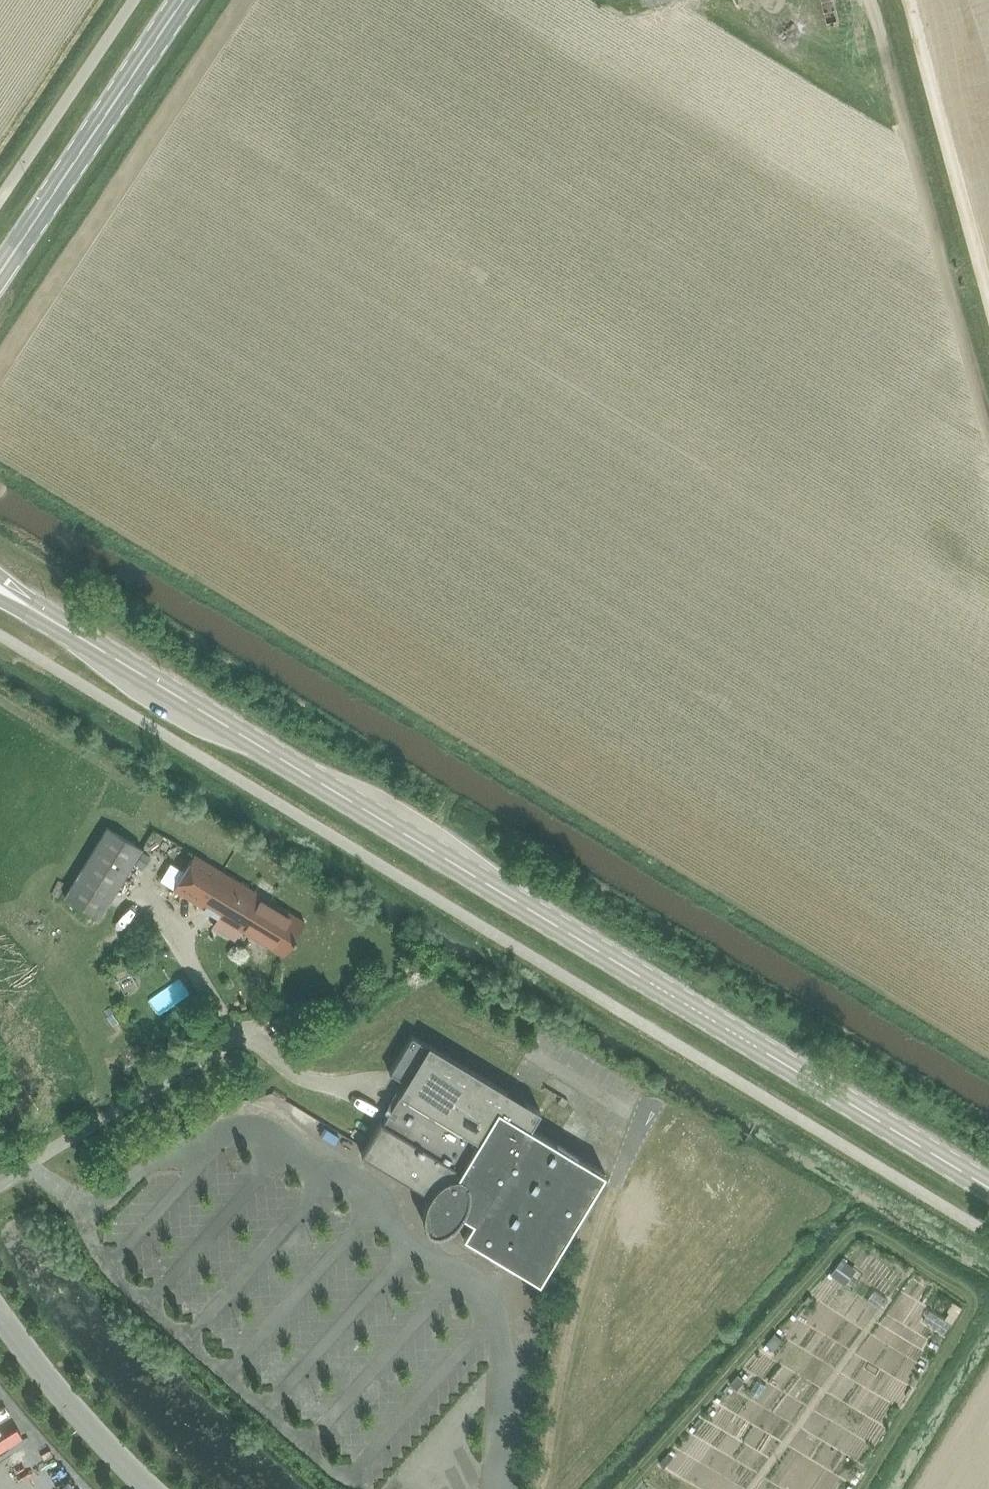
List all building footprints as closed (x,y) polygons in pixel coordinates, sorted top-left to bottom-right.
[(99,917),(141,849),(106,827),(64,896),(99,917)] [(283,956),(304,922),(194,854),(173,888),(283,956)] [(523,1100),(522,1101),(411,1034),(388,1072),(405,1082),(381,1121),(380,1121),(360,1153),(428,1194),(427,1196),(424,1198),(423,1200),(422,1202),(420,1205),(419,1208),(419,1210),(419,1212),(419,1214),(419,1217),(420,1219),(421,1222),(422,1224),(424,1226),(425,1227),(427,1229),(429,1230),(431,1231),(435,1232),(437,1232),(440,1231),(443,1230),(445,1229),(448,1228),(450,1226),(455,1222),(456,1220),(458,1218),(460,1216),(461,1214),(471,1220),(461,1235),(538,1281),(604,1171),(529,1126),(539,1110),(523,1100)] [(560,1034),(554,1056),(563,1058),(568,1037),(560,1034)] [(445,1268),(492,1289),(504,1264),(456,1242),(445,1268)] [(773,1326),(763,1338),(773,1347),(783,1335),(773,1326)]
